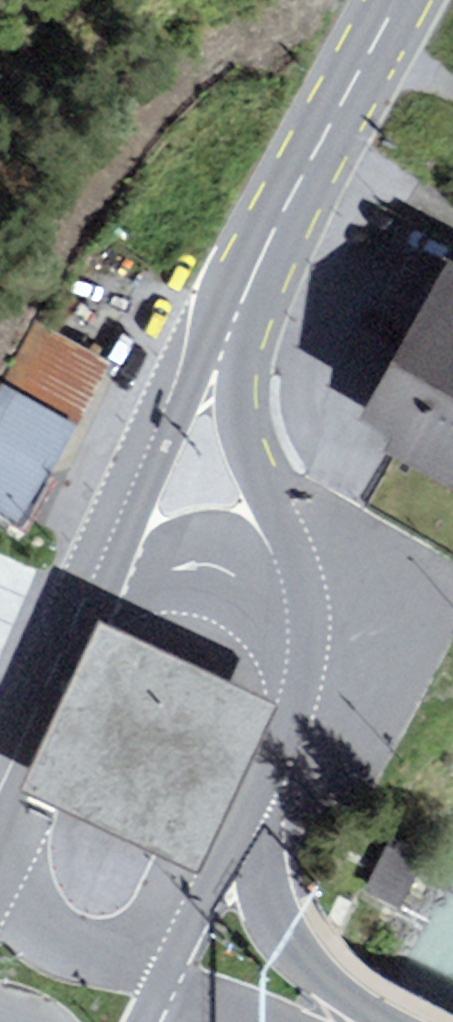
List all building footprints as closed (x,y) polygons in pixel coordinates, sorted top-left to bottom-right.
[(450,258),(369,426),(452,466),(452,260),(450,258)] [(20,374),(90,411),(141,316),(71,279),(20,374)] [(0,380),(0,506),(30,522),(84,426),(0,380)] [(115,622),(43,781),(189,847),(262,688),(115,622)] [(420,857),(391,841),(371,881),(400,896),(420,857)]
